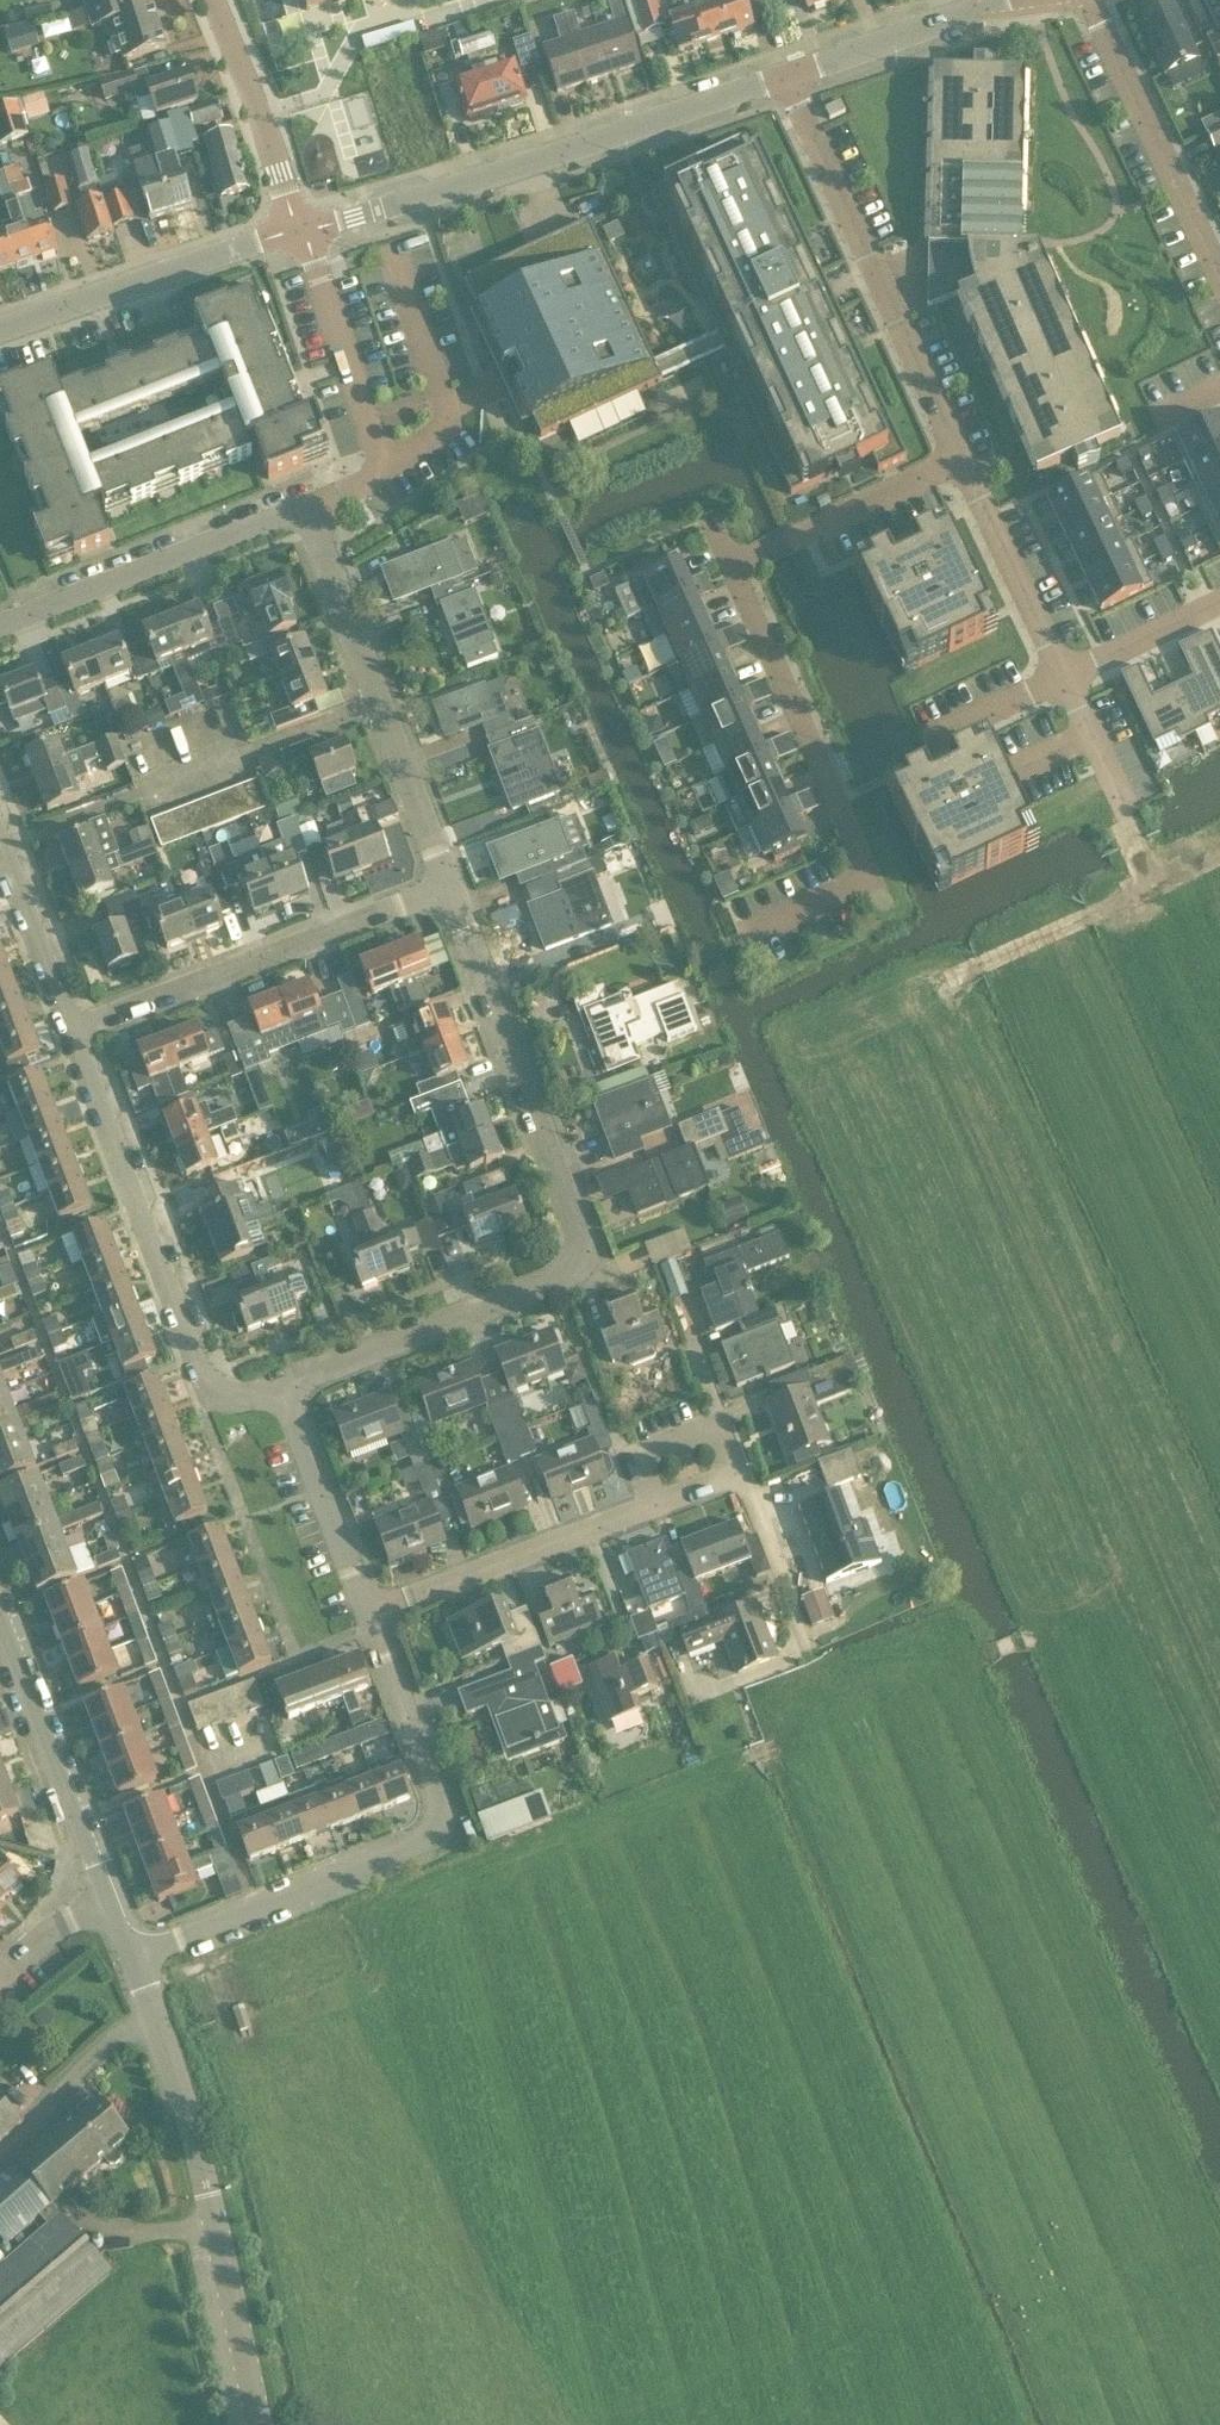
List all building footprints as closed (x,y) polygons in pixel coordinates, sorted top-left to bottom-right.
[(121,2),(120,0),(82,0),(86,13),(121,2)] [(306,11),(344,0),(303,0),(306,11)] [(597,32),(612,76),(640,67),(619,0),(608,4),(615,26),(597,32)] [(626,3),(637,37),(646,34),(634,0),(633,0),(626,3)] [(646,34),(660,30),(664,28),(655,0),(634,0),(646,34)] [(682,15),(668,20),(672,33),(662,36),(667,50),(677,46),(680,54),(704,46),(693,11),(689,0),(677,0),(682,15)] [(707,6),(693,11),(704,44),(728,36),(717,3),(720,2),(719,0),(705,0),(707,6)] [(720,2),(717,3),(728,36),(730,36),(734,37),(739,35),(742,32),(753,28),(743,0),(719,0),(720,2)] [(829,4),(828,0),(803,0),(808,12),(829,4)] [(1219,32),(1206,39),(1218,64),(1219,63),(1219,0),(1204,0),(1203,0),(1219,32)] [(121,2),(86,13),(92,31),(105,27),(109,41),(116,39),(124,63),(165,50),(152,10),(126,18),(121,2)] [(1172,6),(1136,23),(1150,51),(1153,50),(1165,76),(1179,69),(1180,71),(1184,69),(1183,67),(1198,60),(1188,40),(1182,26),(1181,26),(1172,6)] [(51,19),(49,8),(25,14),(28,24),(51,19)] [(5,25),(16,23),(14,13),(3,15),(5,25)] [(612,76),(597,32),(581,38),(574,15),(563,19),(585,85),(612,76)] [(557,94),(585,85),(563,19),(553,22),(561,44),(543,50),(557,94)] [(417,36),(413,24),(362,39),(366,52),(417,36)] [(19,29),(6,33),(10,50),(24,46),(19,29)] [(490,34),(473,39),(478,55),(495,50),(490,34)] [(463,60),(478,55),(473,39),(458,44),(463,60)] [(523,67),(537,63),(529,39),(515,44),(523,67)] [(958,295),(1036,476),(1073,459),(1077,469),(1099,460),(1094,450),(1120,439),(1037,249),(1020,248),(1025,72),(996,71),(997,60),(974,59),(973,70),(934,69),(927,309),(958,295)] [(496,112),(526,102),(514,64),(484,73),(496,112)] [(140,101),(148,99),(155,119),(196,105),(186,74),(151,86),(146,71),(131,76),(137,93),(134,94),(136,100),(140,101)] [(466,122),(496,112),(484,73),(454,83),(466,122)] [(134,94),(137,93),(131,76),(99,87),(105,104),(134,94)] [(43,95),(22,101),(28,122),(49,115),(43,95)] [(841,102),(825,110),(830,120),(845,113),(841,102)] [(29,137),(19,104),(0,109),(0,146),(29,137)] [(186,114),(191,130),(221,121),(216,104),(186,114)] [(196,145),(191,130),(186,114),(166,120),(168,128),(146,135),(150,146),(149,146),(171,216),(191,209),(178,168),(177,169),(174,161),(192,155),(190,147),(196,145)] [(1206,132),(1215,150),(1219,148),(1219,126),(1206,132)] [(249,192),(232,135),(204,143),(221,200),(249,192)] [(588,223),(467,279),(541,438),(725,353),(791,495),(871,458),(878,472),(906,459),(759,140),(650,191),(716,334),(653,363),(588,223)] [(104,142),(91,147),(90,149),(95,162),(96,161),(97,161),(97,160),(98,160),(99,159),(100,159),(101,158),(101,157),(102,156),(103,155),(104,154),(104,153),(104,152),(105,151),(105,150),(105,149),(105,148),(105,147),(105,146),(105,144),(105,143),(104,142)] [(129,153),(133,165),(135,171),(138,182),(137,182),(138,183),(150,222),(171,216),(149,146),(129,153)] [(354,154),(359,175),(388,169),(383,147),(354,154)] [(90,153),(67,161),(77,194),(78,193),(82,206),(77,208),(88,243),(111,236),(100,200),(99,201),(95,188),(100,186),(90,153)] [(135,171),(123,174),(127,187),(138,183),(137,182),(138,182),(135,171)] [(4,204),(13,201),(9,188),(4,173),(0,174),(0,191),(4,204)] [(111,196),(123,192),(119,179),(107,183),(111,196)] [(45,186),(54,214),(72,209),(64,180),(45,186)] [(9,188),(13,201),(31,195),(27,182),(9,188)] [(133,221),(124,193),(105,199),(114,227),(133,221)] [(17,209),(34,261),(57,254),(45,218),(34,222),(29,205),(17,209)] [(3,232),(15,267),(34,261),(17,209),(0,214),(0,222),(3,232)] [(3,232),(0,233),(0,272),(15,267),(3,232)] [(331,457),(315,416),(306,419),(255,289),(222,302),(223,304),(194,315),(202,337),(60,393),(51,371),(22,382),(21,381),(0,389),(0,419),(42,526),(35,529),(49,566),(109,543),(94,505),(101,502),(106,514),(252,457),(247,446),(253,443),(268,482),(331,457)] [(1173,441),(1184,463),(1219,446),(1219,420),(1219,418),(1173,441)] [(1184,463),(1194,484),(1194,485),(1219,473),(1219,446),(1184,463)] [(1153,457),(1149,448),(1136,454),(1140,463),(1153,457)] [(1121,477),(1134,471),(1128,458),(1115,464),(1121,477)] [(1188,487),(1199,510),(1219,500),(1219,473),(1194,485),(1194,484),(1188,487)] [(1048,500),(1058,523),(1110,498),(1099,475),(1048,500)] [(1155,493),(1159,502),(1172,496),(1168,487),(1155,493)] [(1159,502),(1163,510),(1173,505),(1176,504),(1172,496),(1159,502)] [(1058,523),(1069,545),(1115,523),(1116,523),(1121,521),(1110,498),(1058,523)] [(1146,498),(1133,504),(1137,512),(1150,506),(1146,498)] [(1210,532),(1219,527),(1219,500),(1199,510),(1210,532)] [(1137,512),(1141,521),(1154,515),(1150,506),(1137,512)] [(1069,545),(1080,567),(1126,544),(1116,523),(1115,523),(1069,545)] [(1219,553),(1219,527),(1210,532),(1219,553)] [(1176,537),(1180,546),(1193,540),(1189,531),(1176,537)] [(972,582),(950,535),(936,542),(932,532),(912,541),(914,546),(889,558),(887,554),(868,563),(867,561),(853,567),(856,572),(859,579),(883,629),(884,629),(898,658),(906,675),(917,669),(916,667),(948,652),(949,653),(985,636),(977,620),(989,615),(973,582),(972,582)] [(1165,537),(1152,543),(1157,554),(1170,548),(1165,537)] [(1180,546),(1184,554),(1197,548),(1193,540),(1180,546)] [(1080,567),(1090,589),(1142,564),(1131,541),(1126,544),(1080,567)] [(464,587),(458,573),(455,565),(456,564),(449,546),(383,572),(395,602),(431,589),(434,598),(453,591),(464,587)] [(1157,554),(1162,564),(1175,558),(1170,548),(1157,554)] [(630,586),(642,614),(701,588),(697,579),(689,582),(680,563),(673,566),(668,558),(643,569),(647,578),(630,586)] [(1090,589),(1101,611),(1153,587),(1142,564),(1090,589)] [(508,577),(505,570),(490,576),(493,583),(508,577)] [(594,591),(607,585),(601,573),(588,579),(593,589),(594,591)] [(298,629),(289,607),(292,606),(290,599),(292,598),(288,587),(285,588),(281,577),(246,590),(257,619),(260,618),(269,640),(298,629)] [(453,591),(434,598),(438,608),(442,606),(461,657),(463,656),(468,669),(499,657),(474,593),(473,594),(469,585),(464,587),(453,591)] [(705,597),(701,588),(642,614),(655,641),(655,642),(672,634),(705,619),(697,600),(705,597)] [(218,661),(230,656),(218,624),(207,629),(199,609),(172,619),(188,663),(215,653),(218,661)] [(135,648),(147,679),(161,674),(158,665),(170,661),(179,684),(194,679),(188,663),(172,619),(143,631),(148,643),(135,648)] [(233,619),(220,624),(233,656),(237,654),(245,651),(233,619)] [(713,637),(705,619),(672,634),(684,660),(684,661),(725,642),(721,633),(713,637)] [(738,626),(721,633),(725,642),(742,635),(738,626)] [(1195,640),(1219,693),(1219,651),(1211,632),(1195,640)] [(281,683),(316,669),(306,642),(292,647),(287,634),(245,651),(251,665),(271,657),(281,683)] [(742,635),(725,642),(730,652),(747,644),(742,635)] [(1173,689),(1195,735),(1210,728),(1206,720),(1219,713),(1219,693),(1195,640),(1178,648),(1193,679),(1173,689)] [(147,679),(135,648),(123,653),(118,642),(91,652),(104,687),(131,677),(134,684),(147,679)] [(730,652),(725,642),(684,661),(684,660),(667,668),(667,669),(679,696),(680,697),(697,689),(697,688),(730,673),(722,655),(730,652)] [(245,651),(237,654),(241,665),(250,662),(245,651)] [(77,697),(104,687),(91,652),(63,663),(72,687),(60,692),(72,722),(73,722),(85,717),(77,697)] [(1138,667),(1121,675),(1154,745),(1177,734),(1180,742),(1195,735),(1173,689),(1153,698),(1138,667)] [(292,710),(270,718),(276,732),(307,720),(302,708),(327,698),(316,669),(281,683),(292,710)] [(629,672),(622,675),(627,686),(633,683),(629,672)] [(709,716),(750,697),(746,688),(738,692),(730,673),(697,688),(697,689),(709,715),(709,716)] [(35,674),(1,688),(11,715),(45,702),(51,717),(65,711),(52,678),(39,683),(35,674)] [(763,680),(746,688),(750,697),(767,690),(763,680)] [(487,737),(514,727),(504,702),(508,700),(501,683),(485,689),(435,707),(447,739),(482,726),(487,737)] [(203,695),(206,704),(220,699),(216,689),(203,695)] [(767,690),(750,697),(754,706),(771,699),(767,690)] [(754,706),(750,697),(709,716),(709,715),(691,723),(692,724),(704,751),(704,752),(722,744),(721,743),(754,728),(746,710),(754,706)] [(158,707),(143,712),(148,727),(164,721),(158,707)] [(649,738),(663,732),(658,718),(644,724),(649,738)] [(514,727),(487,737),(492,750),(490,751),(513,810),(556,794),(552,785),(556,783),(537,733),(533,720),(514,727)] [(72,722),(65,725),(69,734),(77,731),(73,722),(72,722)] [(734,771),(775,752),(771,743),(763,746),(754,728),(721,743),(722,744),(733,770),(734,771)] [(788,735),(771,743),(775,752),(792,744),(788,735)] [(84,766),(102,760),(101,759),(121,751),(116,739),(65,758),(59,742),(26,755),(37,783),(84,765),(84,766)] [(312,743),(280,755),(285,769),(310,760),(321,787),(355,774),(353,768),(355,768),(350,756),(349,757),(344,746),(317,756),(312,743)] [(792,744),(775,752),(779,761),(796,753),(792,744)] [(908,789),(892,797),(916,848),(917,848),(938,891),(985,869),(986,870),(1037,845),(1014,797),(1013,797),(991,750),(975,757),(971,748),(950,758),(956,772),(950,775),(945,765),(926,774),(924,770),(903,780),(908,789)] [(101,759),(102,760),(106,772),(126,765),(121,751),(101,759)] [(779,761),(775,752),(734,771),(733,770),(716,778),(728,806),(729,806),(739,802),(739,801),(779,783),(771,765),(779,761)] [(84,765),(37,783),(49,812),(81,800),(74,782),(88,777),(84,766),(84,765)] [(592,791),(611,784),(606,772),(587,779),(592,791)] [(254,814),(267,809),(257,782),(244,787),(254,814)] [(799,807),(795,798),(787,801),(779,783),(739,801),(739,802),(751,828),(799,807)] [(241,819),(254,814),(244,787),(231,792),(241,819)] [(812,790),(795,798),(799,807),(816,799),(812,790)] [(229,823),(241,819),(231,792),(218,797),(229,823)] [(560,805),(556,794),(538,801),(526,805),(530,817),(560,805)] [(215,829),(229,823),(218,797),(204,802),(215,829)] [(816,799),(799,807),(803,816),(820,808),(816,799)] [(342,814),(353,809),(350,800),(338,804),(342,814)] [(202,834),(215,829),(204,802),(191,807),(202,834)] [(188,839),(202,834),(191,807),(178,812),(188,839)] [(795,819),(803,816),(799,807),(751,828),(764,857),(771,854),(775,862),(800,851),(796,842),(804,839),(795,819)] [(362,830),(347,836),(350,844),(361,875),(390,865),(369,809),(356,814),(362,830)] [(175,844),(188,839),(178,812),(165,817),(175,844)] [(309,816),(294,821),(306,852),(321,846),(309,816)] [(162,849),(175,844),(165,817),(152,822),(162,849)] [(695,837),(708,831),(702,817),(689,823),(695,837)] [(541,882),(587,864),(582,850),(587,848),(575,818),(489,851),(501,882),(518,876),(522,889),(541,882)] [(91,832),(61,844),(72,873),(117,855),(113,844),(112,844),(102,820),(89,825),(91,832)] [(306,852),(294,821),(281,826),(287,842),(260,852),(281,907),(308,896),(293,859),(307,854),(306,852)] [(361,875),(350,844),(347,836),(343,825),(326,831),(327,845),(321,847),(326,859),(335,885),(345,882),(361,875)] [(133,849),(149,843),(144,830),(128,836),(133,849)] [(605,854),(621,847),(617,837),(601,844),(605,854)] [(209,852),(213,862),(225,893),(242,886),(254,917),(281,907),(260,852),(233,862),(227,845),(209,852)] [(119,869),(138,862),(133,849),(117,856),(114,857),(119,869)] [(117,855),(72,873),(83,902),(96,897),(115,890),(110,875),(120,871),(119,869),(114,857),(117,856),(117,855)] [(797,865),(803,862),(801,856),(794,859),(797,865)] [(587,864),(541,882),(546,895),(560,889),(580,939),(611,927),(592,876),(587,864)] [(179,897),(196,940),(222,929),(218,918),(231,913),(214,868),(202,873),(210,895),(194,901),(191,893),(179,897)] [(723,901),(738,895),(729,875),(714,881),(723,901)] [(115,890),(96,897),(99,905),(118,898),(115,890)] [(136,892),(105,904),(110,918),(141,906),(136,892)] [(168,950),(196,940),(179,897),(168,901),(172,910),(155,916),(168,950)] [(115,931),(96,938),(109,973),(121,968),(122,971),(133,967),(132,964),(138,962),(125,929),(147,920),(141,906),(110,918),(115,931)] [(390,954),(412,1011),(430,1004),(423,986),(418,988),(415,981),(432,974),(420,942),(390,954)] [(9,971),(0,947),(0,975),(9,971)] [(399,1015),(412,1011),(390,954),(361,965),(373,997),(390,990),(399,1015)] [(21,1002),(9,971),(0,975),(0,1010),(21,1002)] [(350,976),(337,981),(342,995),(346,1005),(356,1031),(369,1026),(359,1000),(350,976)] [(308,985),(279,996),(297,1044),(327,1033),(340,1028),(333,1010),(320,1014),(319,1011),(316,1005),(308,985)] [(601,991),(572,1001),(578,1016),(583,1013),(605,1071),(624,1064),(626,1069),(640,1063),(634,1048),(665,1036),(667,1043),(696,1032),(678,985),(633,1002),(630,994),(606,1003),(601,991)] [(342,995),(316,1005),(319,1011),(320,1014),(333,1010),(340,1028),(343,1036),(356,1031),(346,1005),(342,995)] [(254,1020),(228,1030),(237,1053),(245,1074),(271,1063),(268,1056),(268,1055),(297,1044),(279,996),(249,1007),(254,1020)] [(30,1025),(21,1002),(0,1010),(0,1036),(30,1025)] [(410,1058),(425,1052),(426,1052),(457,1041),(446,1011),(415,1023),(403,1027),(409,1043),(404,1044),(410,1058)] [(41,1054),(30,1025),(0,1036),(0,1042),(9,1065),(9,1066),(26,1060),(41,1054)] [(356,1031),(343,1036),(348,1050),(374,1040),(369,1026),(356,1031)] [(197,1028),(168,1039),(179,1071),(209,1059),(209,1058),(224,1052),(217,1033),(201,1039),(197,1028)] [(179,1071),(168,1039),(138,1050),(141,1059),(150,1082),(166,1076),(176,1101),(189,1096),(179,1071)] [(422,1101),(461,1086),(456,1075),(468,1070),(457,1041),(426,1052),(436,1080),(416,1088),(422,1101)] [(237,1053),(223,1058),(231,1080),(245,1075),(245,1074),(237,1053)] [(152,1086),(150,1082),(141,1059),(127,1064),(137,1091),(152,1086)] [(9,1065),(6,1066),(10,1076),(29,1069),(26,1060),(9,1066),(9,1065)] [(245,1075),(244,1075),(249,1088),(263,1083),(258,1070),(245,1075)] [(378,1076),(376,1071),(359,1078),(363,1091),(373,1087),(378,1076)] [(19,1111),(50,1099),(40,1073),(9,1086),(19,1111)] [(613,1077),(588,1087),(594,1102),(619,1092),(613,1077)] [(619,1092),(594,1102),(616,1159),(643,1149),(639,1139),(657,1132),(651,1117),(655,1116),(652,1109),(659,1106),(649,1080),(619,1092)] [(445,1152),(493,1135),(483,1108),(472,1113),(462,1086),(461,1086),(422,1101),(411,1106),(416,1120),(432,1114),(440,1137),(424,1143),(428,1155),(430,1158),(445,1152)] [(176,1101),(169,1104),(173,1115),(196,1107),(192,1095),(189,1096),(176,1101)] [(29,1136),(60,1124),(50,1099),(19,1111),(29,1136)] [(220,1130),(221,1131),(234,1126),(234,1125),(237,1124),(233,1110),(211,1118),(206,1105),(196,1108),(196,1107),(173,1115),(165,1119),(176,1148),(207,1136),(206,1135),(220,1130)] [(738,1108),(685,1129),(692,1147),(693,1148),(720,1138),(729,1162),(755,1151),(765,1148),(759,1132),(749,1136),(738,1108)] [(40,1164),(71,1152),(60,1124),(29,1136),(40,1164)] [(234,1126),(221,1131),(225,1143),(238,1138),(234,1126)] [(299,1130),(285,1135),(290,1149),(304,1143),(299,1130)] [(502,1160),(493,1135),(445,1152),(449,1163),(465,1157),(471,1172),(502,1160)] [(187,1177),(218,1165),(207,1136),(176,1148),(187,1177)] [(424,1143),(412,1148),(417,1162),(430,1158),(428,1155),(424,1143)] [(708,1187),(693,1148),(692,1147),(622,1175),(638,1215),(708,1187)] [(51,1192),(82,1179),(71,1152),(40,1164),(51,1192)] [(417,1162),(410,1165),(415,1181),(435,1174),(435,1173),(430,1158),(417,1162)] [(480,1182),(501,1237),(527,1227),(515,1194),(501,1199),(496,1188),(506,1184),(502,1173),(480,1182)] [(62,1220),(93,1208),(82,1179),(51,1192),(62,1220)] [(476,1246),(501,1237),(480,1182),(464,1188),(467,1197),(472,1195),(477,1209),(464,1214),(476,1246)] [(361,1183),(351,1187),(357,1203),(363,1217),(372,1214),(361,1183)] [(257,1223),(274,1217),(271,1208),(240,1220),(234,1205),(246,1200),(241,1185),(207,1198),(212,1212),(203,1216),(212,1241),(244,1228),(257,1223)] [(348,1207),(357,1203),(351,1187),(334,1194),(338,1202),(348,1207)] [(13,1206),(8,1193),(0,1196),(0,1209),(1,1211),(13,1206)] [(612,1199),(619,1225),(635,1221),(628,1195),(612,1199)] [(428,1215),(440,1210),(435,1198),(424,1203),(428,1215)] [(740,1199),(716,1208),(723,1227),(747,1218),(740,1199)] [(5,1222),(18,1217),(13,1206),(1,1211),(5,1222)] [(363,1217),(388,1280),(413,1270),(407,1254),(421,1248),(415,1233),(386,1244),(381,1229),(378,1230),(372,1214),(363,1217)] [(18,1217),(5,1222),(6,1225),(5,1226),(10,1239),(24,1234),(19,1220),(19,1221),(18,1217)] [(274,1217),(257,1223),(261,1234),(278,1227),(274,1217)] [(362,1290),(388,1280),(363,1217),(354,1221),(360,1237),(358,1238),(363,1252),(350,1258),(362,1290)] [(114,1249),(104,1223),(72,1235),(82,1261),(114,1249)] [(268,1247),(266,1248),(261,1234),(257,1223),(244,1228),(212,1241),(222,1268),(240,1261),(244,1272),(252,1269),(273,1261),(268,1247)] [(624,1277),(690,1250),(682,1230),(616,1258),(624,1277)] [(718,1285),(700,1292),(715,1332),(745,1320),(736,1295),(746,1291),(747,1294),(752,1292),(750,1285),(748,1286),(743,1275),(789,1258),(780,1233),(704,1262),(710,1277),(715,1276),(718,1285)] [(125,1278),(114,1249),(82,1261),(93,1290),(125,1278)] [(286,1256),(279,1259),(282,1268),(290,1265),(286,1256)] [(252,1269),(273,1324),(299,1314),(294,1301),(309,1295),(302,1277),(288,1283),(287,1282),(273,1287),(268,1274),(282,1269),(282,1268),(279,1259),(273,1261),(252,1269)] [(669,1293),(684,1287),(675,1262),(660,1268),(669,1293)] [(23,1270),(28,1281),(40,1277),(35,1265),(23,1270)] [(248,1334),(273,1324),(252,1269),(244,1272),(231,1277),(235,1289),(244,1286),(248,1297),(236,1302),(241,1314),(233,1317),(239,1333),(247,1331),(248,1334)] [(40,1277),(28,1281),(34,1298),(46,1293),(40,1277)] [(135,1304),(125,1278),(93,1290),(103,1316),(135,1304)] [(20,1297),(15,1286),(0,1292),(0,1305),(20,1297)] [(615,1326),(601,1331),(613,1364),(627,1359),(630,1365),(633,1366),(655,1358),(656,1355),(654,1349),(668,1343),(655,1310),(641,1315),(632,1293),(606,1303),(615,1326)] [(145,1331),(135,1304),(103,1316),(104,1317),(93,1321),(103,1347),(145,1331)] [(759,1332),(721,1346),(737,1389),(796,1366),(781,1329),(790,1325),(783,1307),(753,1318),(759,1332)] [(49,1337),(61,1332),(56,1318),(44,1322),(49,1337)] [(144,1363),(155,1359),(145,1331),(103,1347),(101,1347),(106,1360),(118,1355),(128,1380),(148,1373),(144,1363)] [(61,1332),(49,1337),(54,1351),(67,1347),(61,1332)] [(15,1351),(37,1343),(33,1333),(11,1342),(15,1351)] [(564,1371),(565,1370),(562,1364),(550,1333),(497,1354),(512,1391),(564,1371)] [(21,1368),(43,1360),(40,1350),(18,1358),(21,1368)] [(851,1357),(839,1362),(845,1378),(847,1384),(860,1379),(851,1357)] [(578,1358),(562,1364),(565,1370),(564,1371),(570,1386),(586,1380),(580,1364),(578,1358)] [(73,1402),(85,1397),(83,1391),(71,1359),(59,1364),(73,1402)] [(813,1390),(845,1378),(839,1362),(807,1374),(813,1390)] [(486,1404),(478,1382),(472,1366),(418,1387),(432,1424),(486,1404)] [(130,1403),(136,1418),(167,1406),(157,1378),(115,1394),(120,1407),(130,1403)] [(35,1404),(12,1412),(4,1391),(0,1393),(0,1425),(15,1420),(17,1424),(26,1420),(39,1415),(35,1404)] [(794,1456),(797,1466),(819,1458),(815,1448),(827,1443),(807,1391),(769,1405),(789,1457),(794,1456)] [(61,1407),(57,1395),(35,1404),(39,1415),(61,1407)] [(389,1395),(335,1415),(349,1453),(403,1433),(389,1395)] [(502,1405),(512,1432),(526,1426),(516,1400),(502,1405)] [(89,1404),(75,1409),(81,1424),(94,1419),(89,1404)] [(497,1437),(512,1432),(502,1405),(487,1411),(497,1437)] [(146,1444),(178,1432),(167,1406),(136,1418),(146,1444)] [(24,1442),(21,1434),(30,1431),(26,1420),(17,1424),(15,1420),(0,1425),(0,1451),(24,1442)] [(592,1442),(539,1463),(553,1500),(607,1480),(606,1479),(610,1477),(613,1471),(608,1458),(602,1455),(598,1457),(597,1454),(612,1448),(602,1423),(587,1429),(592,1442)] [(512,1432),(522,1459),(536,1453),(526,1426),(512,1432)] [(156,1471),(188,1459),(178,1432),(146,1444),(156,1471)] [(507,1464),(522,1459),(512,1432),(497,1437),(507,1464)] [(415,1469),(429,1463),(419,1437),(405,1442),(415,1469)] [(34,1470),(24,1442),(0,1451),(0,1483),(34,1470)] [(57,1460),(79,1452),(75,1442),(53,1451),(57,1460)] [(91,1449),(96,1464),(109,1459),(103,1444),(91,1449)] [(828,1490),(862,1477),(852,1450),(818,1462),(828,1490)] [(63,1478),(85,1469),(81,1459),(60,1468),(63,1478)] [(114,1473),(109,1459),(96,1464),(102,1478),(114,1473)] [(166,1498),(198,1486),(188,1459),(156,1471),(166,1498)] [(438,1462),(430,1465),(436,1481),(444,1478),(438,1462)] [(425,1495),(440,1490),(436,1481),(430,1465),(429,1463),(415,1469),(425,1495)] [(461,1527),(470,1523),(472,1529),(526,1508),(511,1471),(458,1491),(460,1496),(451,1499),(461,1527)] [(46,1502),(36,1476),(0,1490),(0,1499),(7,1517),(46,1502)] [(177,1525),(209,1513),(198,1486),(166,1498),(177,1525)] [(839,1494),(800,1508),(828,1583),(881,1563),(865,1522),(852,1527),(839,1494)] [(117,1517),(130,1512),(124,1498),(111,1504),(117,1517)] [(7,1517),(17,1542),(56,1527),(58,1532),(81,1524),(77,1513),(54,1522),(46,1502),(7,1517)] [(391,1562),(444,1542),(430,1504),(377,1525),(391,1562)] [(77,1513),(81,1524),(102,1516),(98,1505),(77,1513)] [(122,1530),(136,1525),(130,1512),(117,1517),(122,1530)] [(757,1537),(743,1542),(737,1524),(681,1545),(691,1572),(695,1583),(696,1583),(749,1563),(756,1580),(771,1574),(757,1537)] [(66,1553),(58,1532),(56,1527),(17,1542),(26,1568),(66,1553)] [(199,1567),(230,1555),(220,1529),(189,1541),(199,1567)] [(695,1583),(691,1572),(678,1577),(665,1541),(626,1556),(647,1611),(684,1597),(691,1616),(705,1610),(706,1610),(696,1583),(695,1583)] [(98,1570),(120,1561),(116,1552),(95,1560),(98,1570)] [(36,1594),(76,1579),(66,1553),(26,1568),(36,1594)] [(209,1594),(241,1582),(230,1555),(199,1567),(209,1594)] [(119,1593),(129,1589),(122,1570),(112,1573),(119,1593)] [(143,1588),(156,1583),(152,1571),(139,1576),(143,1588)] [(551,1610),(537,1615),(549,1647),(603,1627),(591,1594),(576,1600),(568,1578),(543,1587),(551,1610)] [(219,1621),(251,1610),(241,1582),(209,1594),(219,1621)] [(148,1603),(161,1598),(156,1583),(143,1588),(148,1603)] [(52,1618),(90,1604),(82,1584),(45,1598),(52,1618)] [(128,1616),(138,1612),(129,1589),(119,1593),(128,1616)] [(832,1616),(824,1594),(804,1601),(812,1624),(832,1616)] [(507,1661),(541,1649),(543,1648),(532,1618),(513,1625),(504,1602),(448,1623),(463,1662),(502,1647),(507,1661)] [(61,1641),(99,1627),(90,1604),(52,1618),(61,1641)] [(688,1657),(726,1643),(738,1675),(776,1660),(755,1607),(717,1622),(710,1624),(705,1610),(691,1616),(669,1624),(675,1638),(680,1636),(688,1657)] [(230,1649),(261,1637),(251,1610),(219,1621),(230,1649)] [(136,1640),(147,1636),(138,1612),(128,1616),(136,1640)] [(164,1642),(177,1637),(172,1624),(158,1629),(164,1642)] [(669,1624),(654,1629),(660,1644),(675,1638),(669,1624)] [(70,1665),(107,1651),(99,1627),(61,1641),(70,1665)] [(147,1667),(157,1663),(147,1636),(136,1640),(147,1667)] [(645,1654),(660,1649),(656,1636),(654,1637),(644,1641),(640,1642),(645,1654)] [(169,1656),(182,1651),(177,1637),(164,1642),(169,1656)] [(240,1676),(272,1664),(261,1637),(230,1649),(240,1676)] [(546,1661),(541,1649),(507,1661),(511,1673),(458,1693),(465,1710),(467,1718),(491,1709),(507,1752),(520,1747),(560,1731),(535,1665),(546,1661)] [(79,1690),(117,1675),(107,1651),(70,1665),(79,1690)] [(350,1717),(362,1713),(355,1695),(371,1689),(358,1656),(330,1667),(343,1700),(350,1717)] [(620,1656),(588,1669),(609,1723),(641,1711),(636,1698),(658,1689),(648,1662),(626,1671),(620,1656)] [(582,1686),(572,1660),(549,1669),(559,1695),(582,1686)] [(316,1710),(343,1700),(330,1667),(304,1677),(316,1710)] [(161,1704),(171,1700),(160,1671),(150,1675),(161,1704)] [(185,1697),(198,1691),(192,1677),(179,1683),(185,1697)] [(288,1720),(316,1710),(304,1677),(276,1687),(288,1720)] [(250,1713),(265,1707),(255,1680),(240,1686),(250,1713)] [(238,1718),(250,1713),(240,1686),(228,1691),(229,1693),(238,1718)] [(94,1729),(132,1715),(122,1690),(85,1705),(94,1729)] [(238,1718),(229,1693),(228,1691),(215,1695),(226,1722),(238,1718)] [(213,1727),(226,1722),(215,1695),(203,1700),(213,1727)] [(168,1724),(179,1720),(171,1700),(161,1704),(168,1724)] [(199,1733),(213,1727),(203,1700),(189,1706),(199,1733)] [(362,1713),(350,1717),(353,1726),(365,1722),(362,1713)] [(102,1749),(139,1735),(132,1715),(94,1729),(102,1749)] [(176,1745),(186,1741),(179,1720),(168,1724),(176,1745)] [(370,1727),(376,1741),(389,1736),(384,1722),(370,1727)] [(363,1746),(376,1741),(370,1727),(357,1732),(363,1746)] [(344,1737),(350,1751),(363,1746),(357,1732),(344,1737)] [(109,1770),(147,1756),(139,1735),(102,1749),(109,1770)] [(337,1756),(350,1751),(344,1737),(332,1742),(337,1756)] [(187,1774),(197,1770),(186,1741),(176,1745),(187,1774)] [(324,1760),(337,1756),(332,1742),(319,1747),(324,1760)] [(319,1747),(306,1752),(311,1766),(324,1760),(319,1747)] [(298,1771),(311,1766),(306,1752),(293,1757),(298,1771)] [(119,1796),(157,1782),(147,1756),(109,1770),(119,1796)] [(402,1758),(369,1771),(372,1778),(373,1778),(385,1811),(412,1801),(405,1783),(411,1780),(402,1758)] [(275,1763),(265,1767),(271,1781),(280,1777),(275,1763)] [(9,1790),(0,1765),(0,1793),(9,1790)] [(373,1778),(372,1778),(369,1771),(342,1781),(345,1789),(346,1788),(358,1821),(385,1811),(373,1778)] [(249,1774),(217,1785),(224,1802),(255,1791),(249,1774)] [(199,1808),(210,1805),(200,1778),(189,1782),(192,1789),(199,1808)] [(358,1821),(346,1788),(345,1789),(342,1781),(316,1791),(319,1797),(331,1831),(358,1821)] [(189,1782),(169,1790),(172,1797),(192,1789),(189,1782)] [(18,1815),(9,1790),(0,1793),(0,1821),(18,1815)] [(133,1833),(171,1819),(163,1797),(125,1811),(133,1833)] [(305,1842),(331,1831),(319,1797),(292,1807),(305,1842)] [(289,1801),(262,1811),(278,1852),(305,1842),(292,1807),(291,1807),(289,1801)] [(480,1817),(490,1843),(491,1842),(489,1837),(544,1816),(538,1801),(483,1822),(481,1816),(480,1817)] [(208,1831),(218,1827),(210,1805),(199,1808),(208,1831)] [(251,1862),(278,1852),(262,1811),(232,1823),(236,1833),(239,1831),(251,1862)] [(142,1855),(179,1841),(171,1819),(133,1833),(142,1855)] [(217,1854),(227,1850),(218,1827),(208,1831),(217,1854)] [(150,1878),(188,1864),(179,1841),(142,1855),(150,1878)] [(188,1864),(150,1878),(159,1902),(197,1888),(193,1876),(215,1868),(211,1856),(188,1865),(188,1864)] [(22,1884),(0,1857),(0,1896),(3,1900),(22,1884)] [(61,2214),(53,2205),(104,2160),(109,2166),(116,2167),(121,2162),(122,2155),(117,2150),(130,2138),(87,2090),(65,2109),(72,2118),(0,2180),(0,2241),(4,2246),(39,2216),(49,2227),(14,2257),(0,2269),(0,2424),(162,2424),(102,2356),(117,2344),(79,2301),(112,2273),(61,2214)] [(22,2124),(0,2098),(0,2142),(22,2124)] [(80,2189),(69,2199),(79,2210),(90,2200),(80,2189)]
